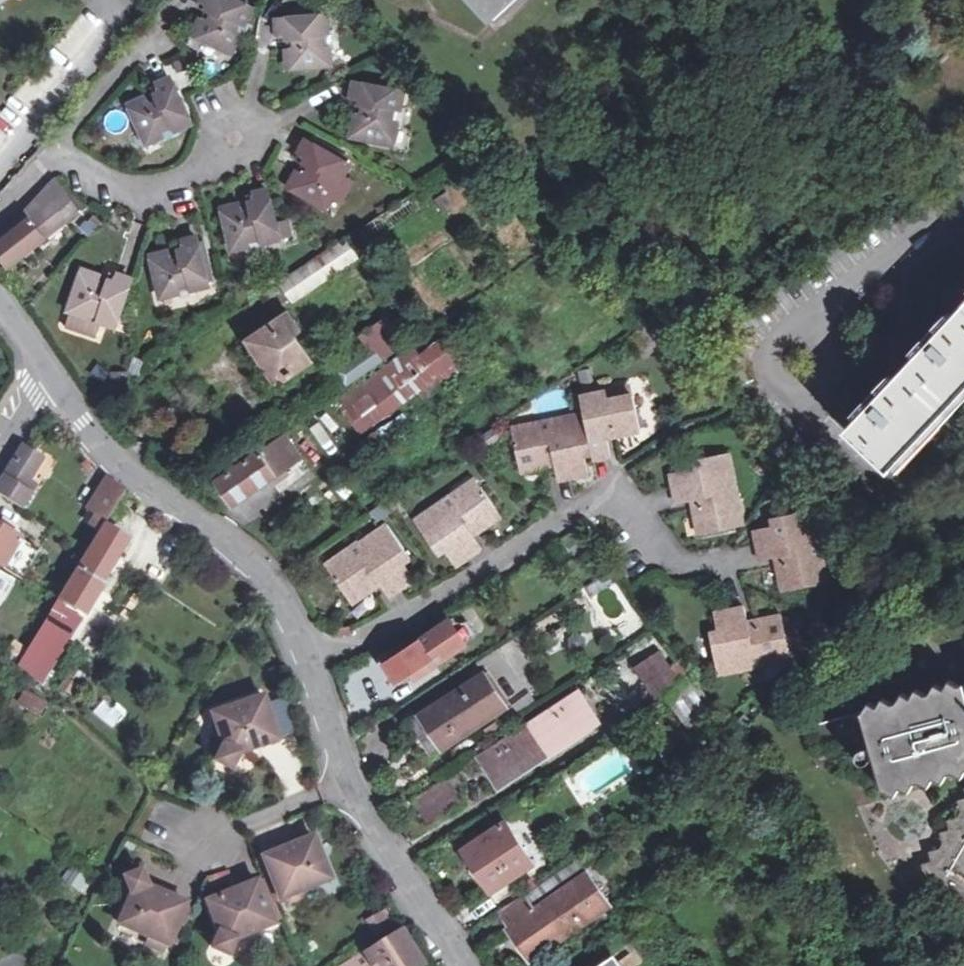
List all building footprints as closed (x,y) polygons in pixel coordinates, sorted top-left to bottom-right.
[(201,3),(207,6),(204,11),(212,15),(209,22),(202,18),(193,35),(231,53),(236,40),(245,20),(251,8),(233,0),(202,0),(201,3)] [(495,18),(515,0),(478,0),(495,18)] [(207,6),(201,3),(198,8),(204,11),(207,6)] [(212,15),(204,11),(202,18),(209,22),(212,15)] [(278,20),(279,36),(286,36),(287,42),(293,42),(294,50),(287,51),(289,68),(328,65),(327,52),(326,32),(325,18),(278,20)] [(245,20),(236,40),(243,43),(252,23),(245,20)] [(169,63),(177,88),(191,83),(182,58),(169,63)] [(172,78),(158,85),(161,91),(155,93),(158,101),(151,105),(147,97),(131,105),(148,142),(160,136),(179,127),(192,122),(172,78)] [(161,91),(158,85),(152,87),(155,93),(161,91)] [(395,128),(399,108),(402,94),(355,85),(352,99),(358,100),(357,106),(364,108),(363,116),(356,115),(352,134),(393,143),(395,128)] [(158,101),(155,93),(147,97),(151,105),(158,101)] [(364,108),(357,106),(356,115),(363,116),(364,108)] [(399,108),(395,128),(401,129),(406,109),(399,108)] [(179,127),(160,136),(163,142),(182,133),(179,127)] [(300,153),(305,157),(302,163),(308,166),(304,173),(299,170),(289,186),(325,206),(331,195),(342,176),(349,165),(307,141),(300,153)] [(302,163),(305,157),(300,153),(296,159),(302,163)] [(308,166),(302,163),(299,170),(304,173),(308,166)] [(342,176),(331,195),(338,198),(348,180),(342,176)] [(57,180),(9,229),(13,233),(0,244),(0,255),(2,258),(10,268),(80,212),(57,180)] [(267,190),(253,194),(254,200),(248,202),(249,209),(242,210),(241,203),(221,208),(232,249),(244,245),(266,240),(279,236),(270,200),(267,190)] [(446,193),(436,200),(444,214),(455,206),(446,193)] [(249,209),(248,202),(241,203),(242,210),(249,209)] [(195,238),(181,241),(182,248),(176,249),(178,256),(170,258),(169,251),(150,256),(161,296),(174,292),(194,288),(207,284),(195,238)] [(355,254),(345,239),(257,298),(266,311),(291,295),(294,300),(358,256),(355,254)] [(244,245),(246,252),(267,246),(266,240),(244,245)] [(178,256),(176,249),(169,251),(170,258),(178,256)] [(118,273),(114,282),(109,280),(107,285),(98,282),(99,277),(84,270),(70,309),(84,313),(103,320),(116,324),(124,302),(132,278),(118,273)] [(109,280),(114,282),(118,273),(112,271),(109,280)] [(107,285),(109,280),(99,277),(98,282),(107,285)] [(174,293),(175,298),(195,293),(194,288),(174,293)] [(847,430),(890,471),(940,417),(963,392),(963,306),(847,430)] [(276,384),(309,361),(291,334),(296,330),(284,312),(268,323),(269,325),(247,340),(264,366),(276,384)] [(103,320),(84,313),(82,320),(101,326),(103,320)] [(370,348),(335,372),(344,385),(405,344),(387,317),(362,336),(370,348)] [(361,435),(417,393),(426,404),(471,367),(445,335),(421,354),(413,345),(364,383),(362,380),(336,401),(361,435)] [(609,399),(633,394),(632,386),(608,390),(609,399)] [(609,399),(608,390),(581,395),(585,413),(594,457),(594,461),(612,457),(608,439),(642,432),(633,394),(609,399)] [(594,457),(585,413),(543,422),(544,432),(515,438),(522,473),(556,467),(559,482),(589,476),(586,458),(594,457)] [(544,432),(543,422),(513,428),(515,438),(544,432)] [(285,436),(220,480),(236,503),(301,459),(285,436)] [(25,447),(0,487),(0,496),(23,510),(34,494),(24,488),(42,458),(25,447)] [(698,535),(734,528),(729,501),(738,499),(729,453),(686,461),(687,468),(669,472),(675,503),(692,500),(698,535)] [(458,501),(481,485),(476,478),(453,494),(458,501)] [(78,501),(92,510),(104,490),(90,480),(78,501)] [(98,514),(110,521),(127,494),(109,481),(104,490),(92,510),(98,514)] [(458,501),(453,494),(415,520),(439,555),(446,551),(456,565),(482,547),(474,535),(502,515),(481,485),(458,501)] [(729,501),(734,528),(744,526),(738,499),(729,501)] [(385,500),(371,510),(380,522),(394,512),(385,500)] [(812,558),(821,556),(813,511),(771,519),(772,527),(754,530),(760,561),(775,558),(782,591),(818,584),(812,558)] [(79,546),(90,553),(108,525),(110,521),(98,514),(79,546)] [(20,540),(25,532),(3,519),(1,522),(0,524),(0,528),(20,540)] [(27,655),(20,665),(45,683),(85,619),(66,607),(69,603),(83,612),(130,538),(108,525),(90,553),(75,577),(58,605),(27,655)] [(370,546),(392,531),(388,525),(365,540),(370,546)] [(0,528),(0,562),(6,565),(4,568),(23,579),(40,552),(20,540),(0,528)] [(411,558),(392,531),(370,546),(365,540),(328,566),(352,602),(380,583),(390,597),(415,579),(404,564),(411,558)] [(575,536),(567,542),(575,554),(584,548),(575,536)] [(821,556),(812,558),(818,584),(827,583),(821,556)] [(747,620),(744,605),(714,612),(717,629),(709,631),(718,674),(763,666),(767,682),(791,659),(789,645),(800,642),(796,621),(784,623),(782,613),(747,620)] [(397,680),(429,659),(433,664),(465,644),(449,622),(386,664),(390,670),(397,680)] [(20,665),(27,655),(14,646),(7,657),(19,667),(20,665)] [(682,685),(670,666),(660,651),(634,667),(656,702),(665,696),(682,685)] [(682,685),(693,677),(680,660),(670,666),(682,685)] [(484,673),(421,715),(431,730),(443,747),(506,706),(484,673)] [(682,685),(665,696),(684,726),(714,705),(693,677),(682,685)] [(817,725),(822,747),(869,735),(884,791),(963,768),(963,683),(817,725)] [(50,700),(28,687),(21,699),(33,705),(43,712),(50,700)] [(529,725),(549,755),(598,722),(579,692),(529,725)] [(264,699),(213,717),(224,747),(216,763),(231,772),(240,756),(279,743),(264,699)] [(746,714),(736,723),(739,728),(750,719),(746,714)] [(549,755),(529,725),(480,757),(500,788),(549,755)] [(859,759),(861,762),(866,763),(870,760),(871,756),(868,752),(864,751),(860,753),(859,756),(859,759)] [(456,772),(447,778),(457,794),(466,788),(456,772)] [(768,774),(760,781),(770,796),(778,790),(768,774)] [(457,794),(447,778),(412,800),(416,806),(429,826),(463,804),(457,794)] [(958,800),(961,810),(957,817),(948,820),(949,827),(949,829),(941,831),(944,842),(940,849),(929,852),(932,860),(923,863),(925,873),(923,878),(963,903),(963,798),(958,800)] [(507,821),(464,850),(476,868),(491,892),(534,864),(507,821)] [(283,899),(287,898),(303,892),(335,880),(318,838),(266,857),(283,899)] [(150,934),(164,941),(166,942),(186,901),(152,883),(146,866),(129,872),(133,888),(118,918),(150,934)] [(78,874),(70,884),(83,893),(90,883),(78,874)] [(549,900),(540,887),(500,913),(510,927),(508,928),(523,948),(532,961),(567,936),(564,930),(586,915),(590,921),(610,907),(587,874),(562,890),(549,900)] [(540,887),(549,900),(562,890),(554,878),(540,887)] [(239,938),(276,924),(260,881),(209,900),(222,931),(213,950),(230,957),(239,938)] [(303,892),(287,898),(289,905),(305,899),(303,892)] [(396,926),(389,914),(371,924),(379,936),(396,926)] [(401,933),(347,965),(422,965),(401,933)] [(164,941),(150,934),(146,940),(161,948),(164,941)]
